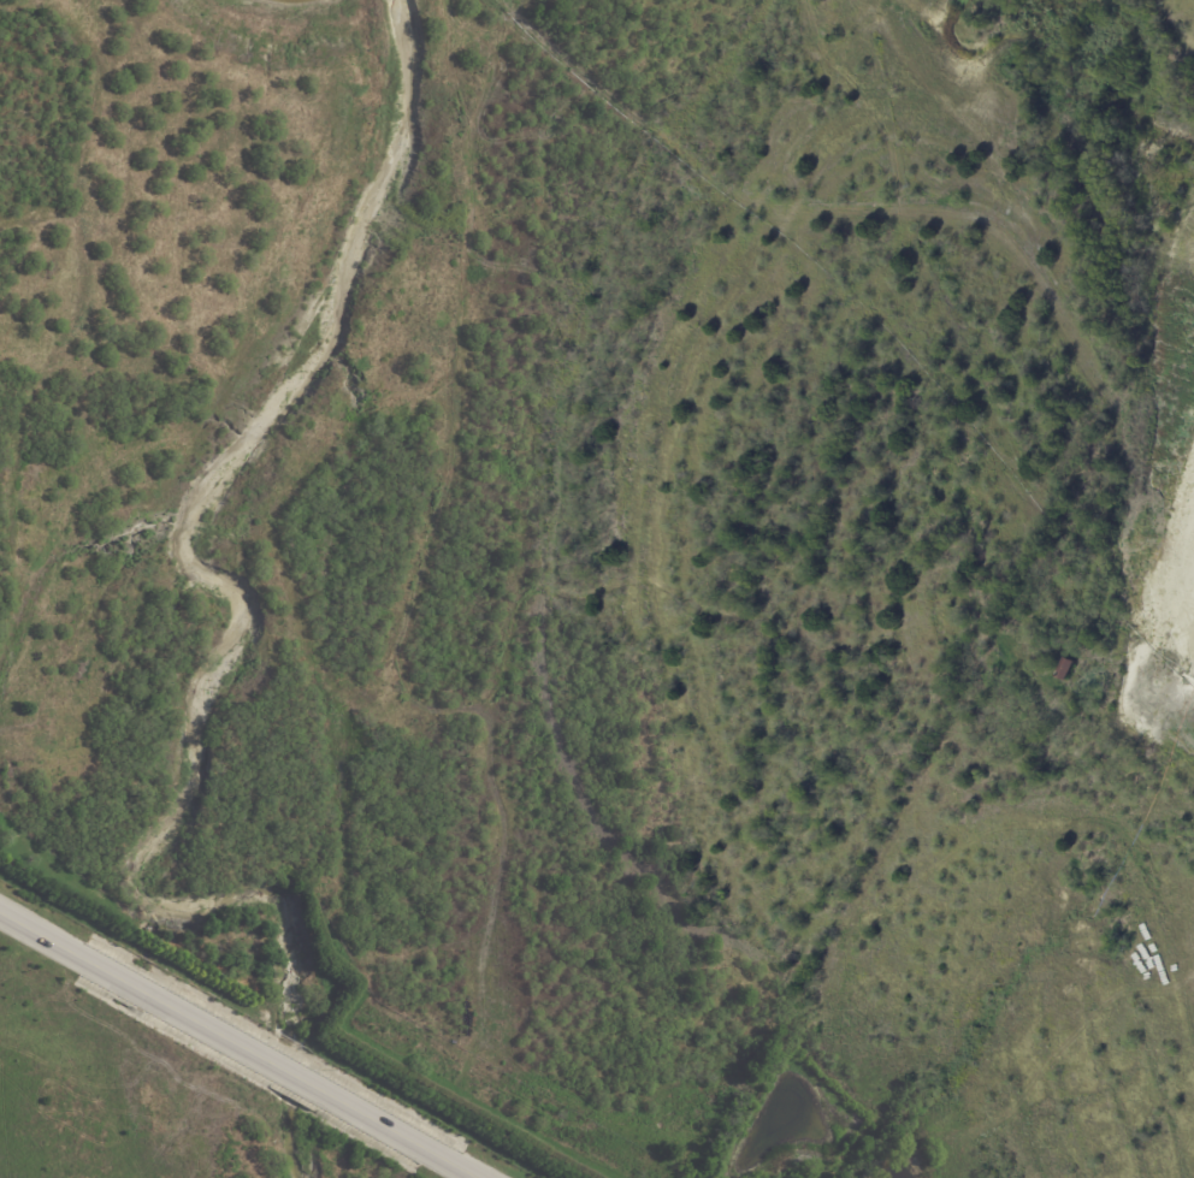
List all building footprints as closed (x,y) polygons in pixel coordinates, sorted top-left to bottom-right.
[(1065,680),(1058,675),(1068,657),(1078,662),(1069,681),(1065,680)]
